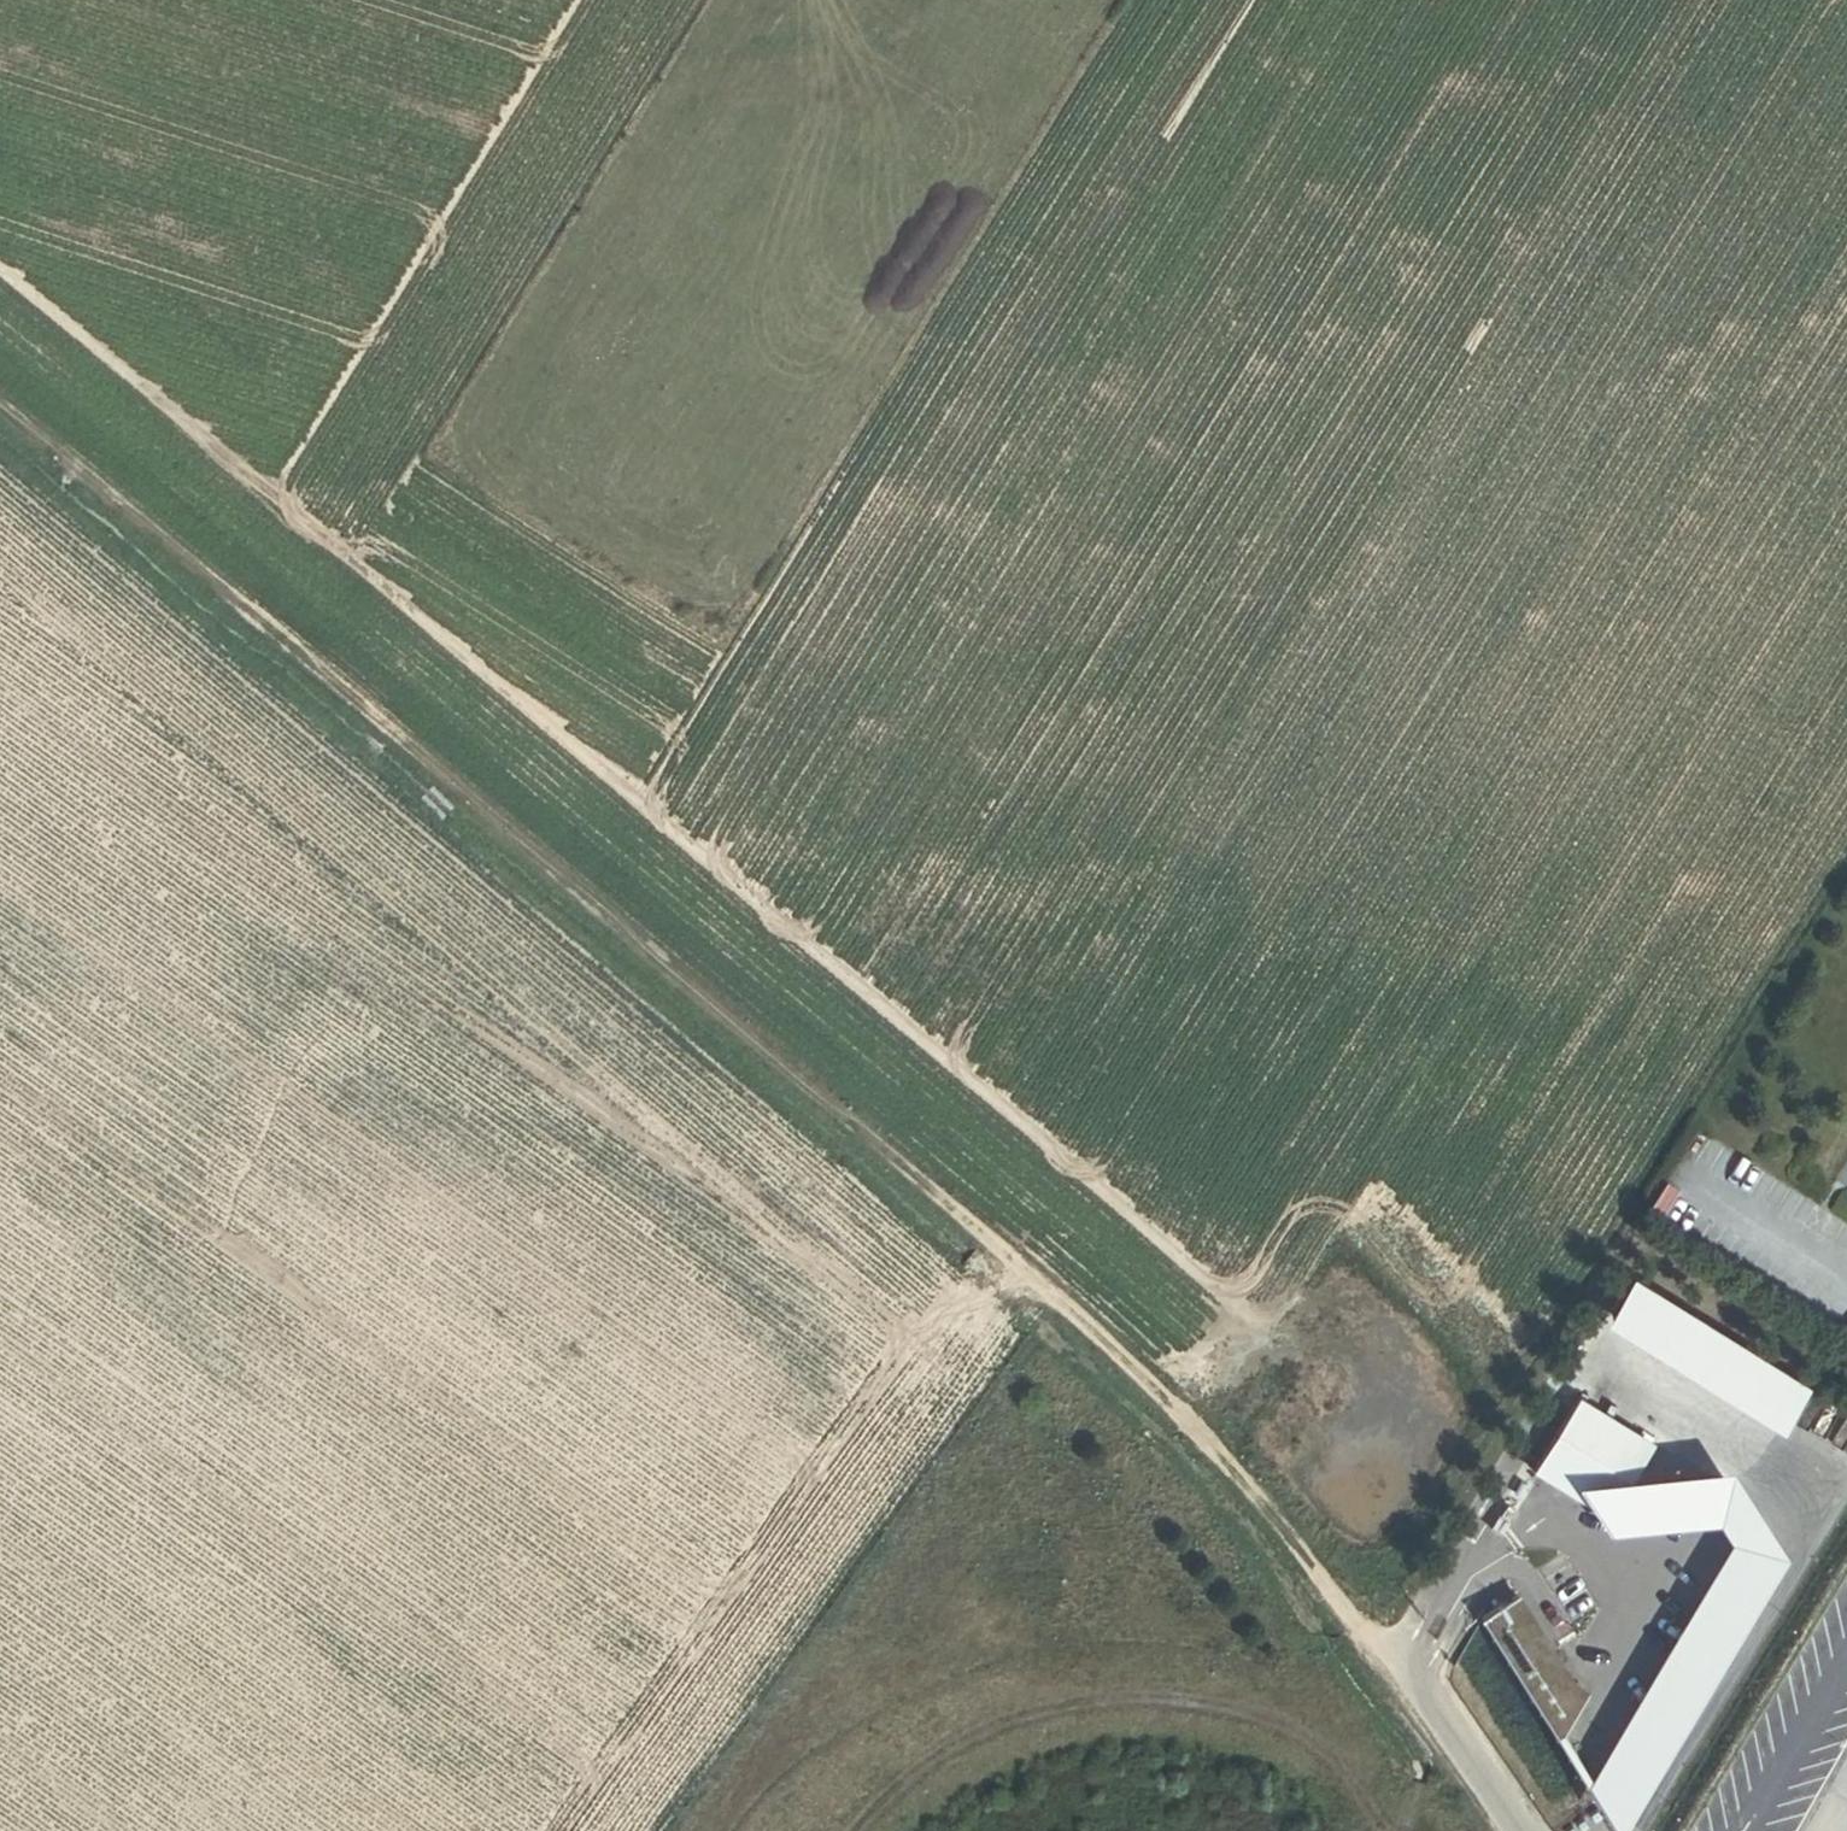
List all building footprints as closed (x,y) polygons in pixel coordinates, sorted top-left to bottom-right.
[(1810,1387),(1634,1279),(1609,1320),(1784,1429),(1810,1387)] [(1653,1448),(1578,1402),(1538,1467),(1598,1505),(1630,1486),(1636,1476),(1653,1448)] [(1734,1467),(1636,1476),(1630,1486),(1598,1505),(1538,1467),(1535,1473),(1598,1511),(1613,1532),(1724,1522),(1732,1540),(1591,1778),(1620,1825),(1787,1548),(1734,1467)] [(1517,1594),(1490,1609),(1565,1724),(1588,1688),(1575,1683),(1517,1594)]
